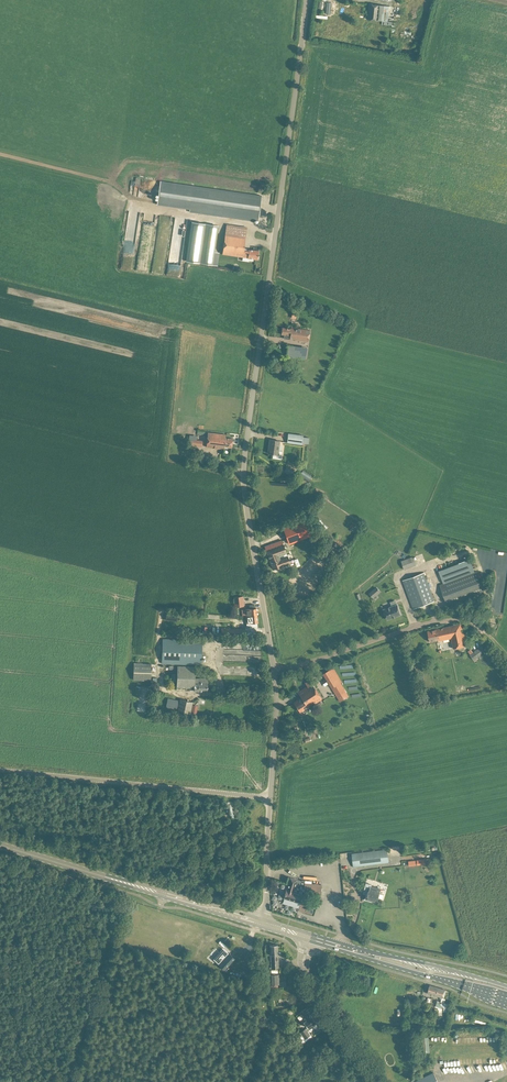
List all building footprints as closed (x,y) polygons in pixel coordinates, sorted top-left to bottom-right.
[(369,4),(367,19),(373,20),(382,21),(382,24),(392,25),(392,22),(388,21),(389,6),(374,4),(369,4)] [(262,196),(193,186),(160,181),(157,205),(190,209),(189,212),(258,221),(262,196)] [(214,251),(218,225),(190,221),(185,261),(217,265),(219,252),(214,251)] [(243,257),(244,248),(247,227),(227,224),(222,254),(243,257)] [(244,248),(243,257),(248,257),(248,258),(257,259),(259,251),(244,248)] [(289,328),(282,327),(281,334),(284,335),(284,338),(290,339),(290,338),(308,341),(310,330),(291,328),(290,328),(289,328)] [(288,345),(286,356),(294,357),(295,346),(288,345)] [(226,435),(209,433),(208,447),(226,449),(226,448),(229,448),(229,447),(232,447),(233,439),(225,438),(226,435)] [(303,436),(288,434),(286,443),(302,445),(303,436)] [(269,453),(274,454),(278,454),(279,441),(270,440),(269,445),(270,445),(269,453)] [(297,473),(287,466),(283,470),(294,477),(297,473)] [(283,528),(290,545),(312,536),(309,526),(305,528),(303,521),(283,528)] [(270,544),(265,546),(273,569),(278,567),(289,563),(285,553),(286,552),(282,540),(270,544)] [(506,566),(504,566),(502,566),(500,567),(499,567),(497,568),(496,570),(495,571),(495,573),(494,575),(494,576),(495,578),(496,580),(497,582),(498,583),(500,584),(501,584),(503,584),(505,584),(506,584),(506,567),(506,566)] [(440,586),(446,601),(448,606),(484,592),(482,587),(477,572),(440,586)] [(403,581),(412,604),(413,609),(434,601),(432,596),(424,574),(403,581)] [(376,587),(369,593),(373,598),(380,592),(376,587)] [(233,597),(235,607),(243,606),(242,596),(233,597)] [(245,609),(246,616),(257,615),(256,608),(255,608),(254,604),(249,605),(249,609),(245,609)] [(383,609),(384,610),(385,613),(384,614),(385,616),(386,616),(387,620),(401,615),(397,604),(383,609)] [(169,619),(169,620),(177,621),(178,613),(169,612),(169,619)] [(257,615),(246,616),(247,623),(247,626),(250,625),(250,627),(257,627),(257,622),(258,622),(257,615)] [(427,631),(430,642),(439,640),(439,641),(451,638),(453,649),(467,646),(466,642),(465,634),(469,633),(468,628),(463,629),(462,623),(427,631)] [(162,663),(196,664),(201,665),(202,640),(163,639),(162,663)] [(481,646),(469,655),(474,661),(479,657),(480,659),(487,654),(481,646)] [(134,663),(133,680),(151,681),(151,664),(134,663)] [(193,691),(202,691),(207,691),(208,682),(207,682),(208,679),(195,678),(195,667),(177,666),(176,687),(194,688),(193,691)] [(332,669),(324,674),(326,678),(338,698),(346,693),(340,683),(335,673),(332,669)] [(298,692),(301,697),(303,701),(308,698),(313,704),(321,699),(310,680),(305,683),(307,686),(298,692)] [(313,704),(308,698),(303,701),(301,697),(294,702),(300,712),(306,707),(307,708),(313,704)] [(167,698),(166,707),(177,710),(179,700),(167,698)] [(180,699),(177,711),(190,714),(192,702),(180,699)] [(352,853),(353,867),(389,863),(387,849),(352,853)] [(290,877),(288,882),(284,898),(300,903),(303,895),(304,894),(321,896),(322,884),(312,883),(312,881),(302,880),(302,881),(295,879),(290,877)] [(367,883),(364,893),(367,894),(365,899),(371,901),(372,899),(377,901),(378,897),(382,898),(383,895),(379,893),(380,889),(375,887),(371,886),(371,885),(367,883)] [(300,911),(306,912),(308,905),(302,904),(300,911)] [(132,910),(133,910),(131,917),(130,917),(152,924),(152,923),(154,917),(154,916),(132,910)] [(270,945),(271,968),(279,968),(277,944),(270,945)] [(186,958),(193,963),(200,954),(193,948),(186,958)] [(222,961),(218,965),(224,971),(235,959),(229,953),(225,958),(222,955),(219,958),(222,961)] [(278,974),(270,974),(270,985),(279,984),(278,974)] [(442,998),(443,999),(444,995),(446,990),(430,985),(429,987),(429,986),(429,987),(427,993),(436,996),(435,996),(442,998)] [(437,1002),(436,1007),(443,1009),(445,999),(443,999),(442,998),(440,1003),(437,1002)] [(306,1008),(299,1013),(305,1021),(303,1022),(308,1027),(316,1021),(306,1008)] [(300,1033),(305,1039),(311,1035),(306,1028),(300,1033)] [(417,1080),(414,1081),(438,1081),(433,1072),(417,1080)]
